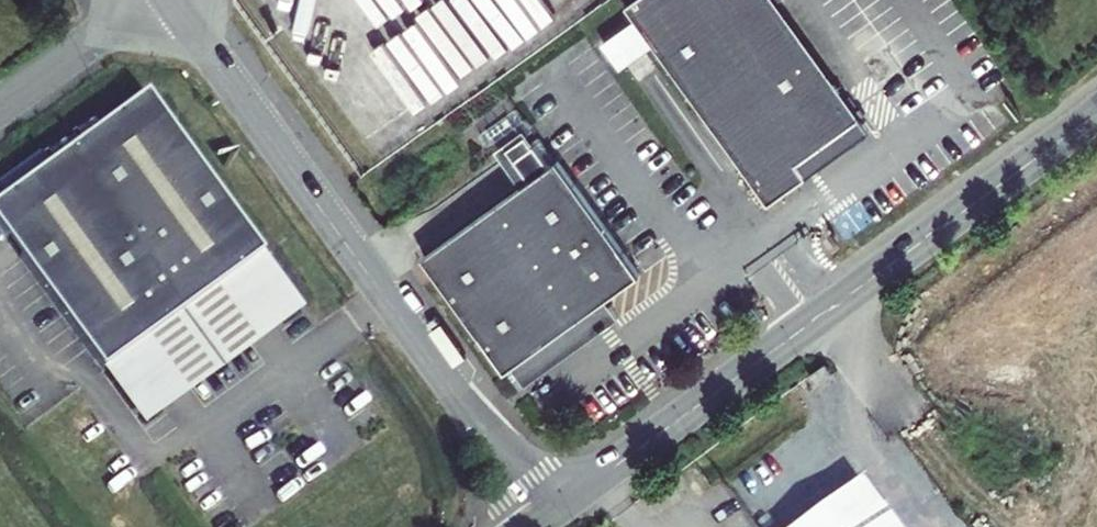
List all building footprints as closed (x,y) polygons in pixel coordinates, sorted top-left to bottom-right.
[(471,78),(563,17),(552,0),(481,0),(485,6),(464,20),(466,22),(452,31),(440,13),(431,19),(471,78)] [(753,185),(760,195),(768,206),(792,189),(806,178),(806,177),(797,165),(858,120),(860,119),(774,0),(636,0),(625,8),(634,21),(645,35),(653,47),(753,185)] [(602,44),(612,58),(645,35),(634,21),(602,44)] [(645,35),(612,58),(621,70),(653,47),(645,35)] [(0,202),(0,232),(102,373),(262,257),(146,97),(0,202)] [(797,165),(806,177),(866,131),(858,120),(797,165)] [(522,187),(423,258),(477,334),(499,364),(553,324),(559,332),(604,300),(615,292),(638,275),(556,163),(552,166),(525,129),(496,150),(522,187)] [(262,257),(102,373),(142,428),(302,312),(262,257)] [(559,332),(511,367),(524,385),(617,318),(604,300),(559,332)] [(553,324),(499,364),(505,371),(559,332),(553,324)] [(834,371),(830,365),(826,364),(824,364),(811,373),(819,384),(834,371)] [(795,526),(897,526),(861,479),(795,526)]
